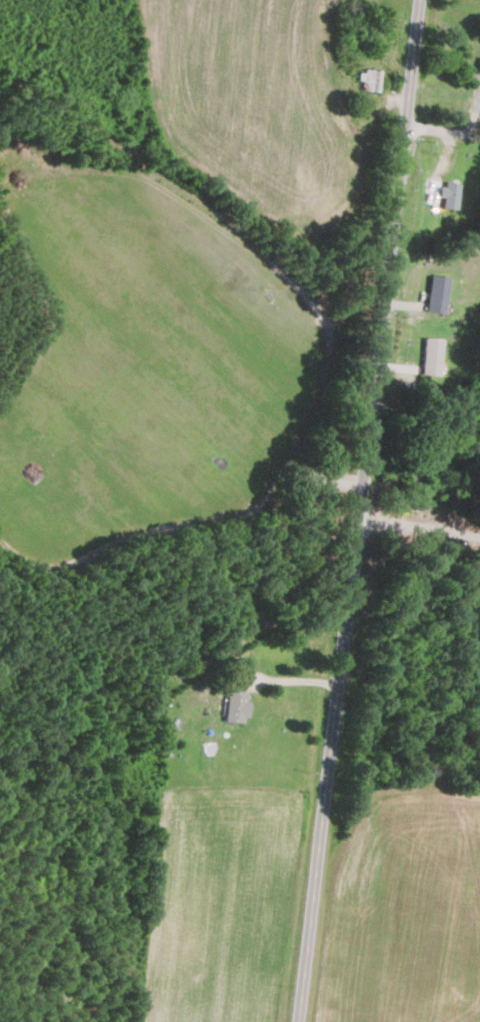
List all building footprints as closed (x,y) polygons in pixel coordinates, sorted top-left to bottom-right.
[(459,183),(442,181),(440,198),(442,198),(441,208),(456,210),(459,183)] [(427,311),(444,312),(447,276),(429,275),(427,311)] [(439,376),(441,338),(423,338),(422,375),(439,376)] [(246,722),(248,700),(246,700),(247,690),(227,689),(225,720),(246,722)]
